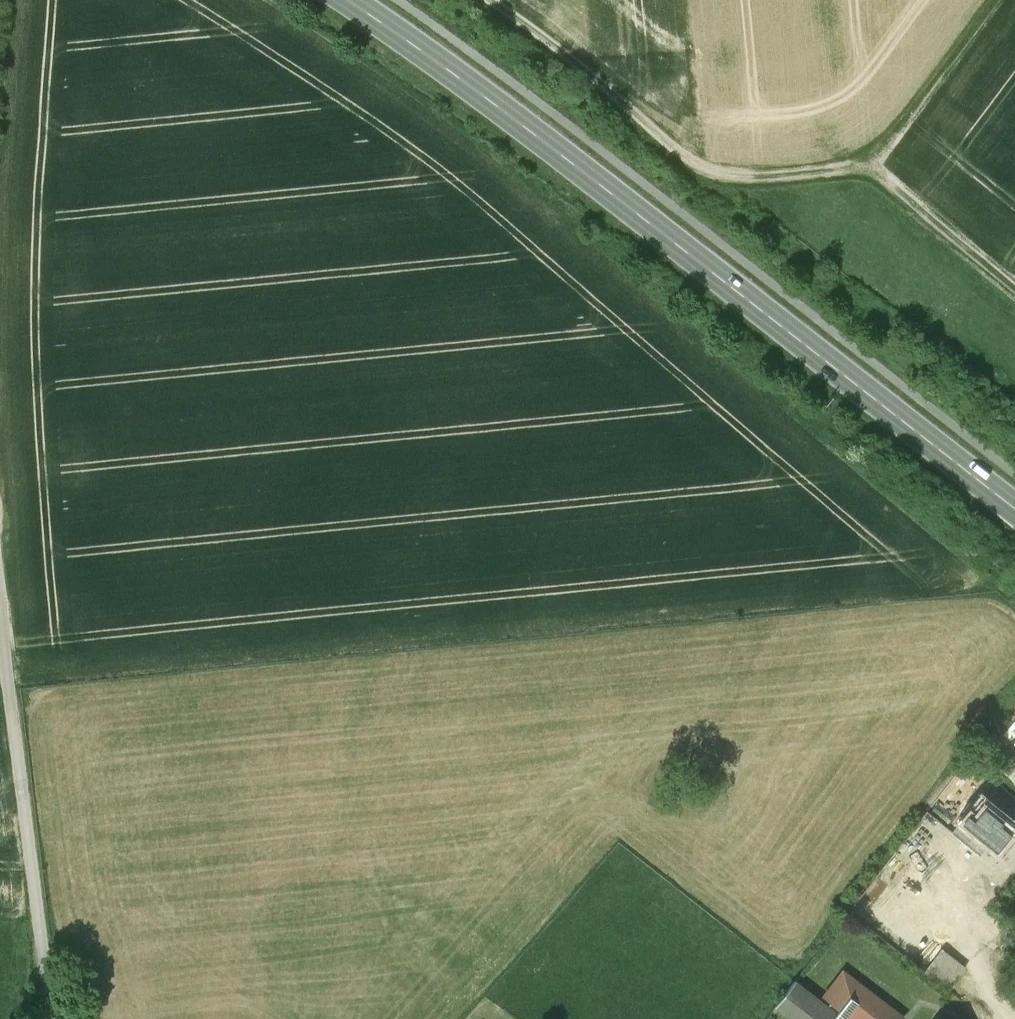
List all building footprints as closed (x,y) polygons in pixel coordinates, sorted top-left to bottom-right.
[(1007,775),(1014,767),(1014,756),(1006,747),(992,759),(1007,775)] [(942,948),(924,971),(947,989),(965,966),(942,948)] [(875,1013),(883,1018),(902,1018),(904,1017),(845,971),(826,995),(832,1000),(829,1004),(795,978),(776,1002),(797,1018),(869,1018),(875,1013)]
